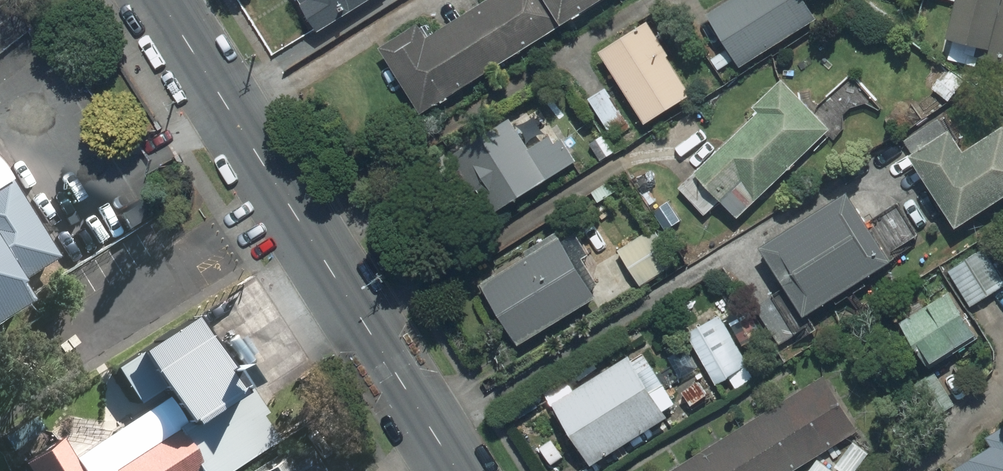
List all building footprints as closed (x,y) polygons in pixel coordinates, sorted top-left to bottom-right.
[(320,29),(369,0),(303,0),(320,29)] [(428,20),(385,48),(428,114),(603,0),(490,0),(437,34),(428,20)] [(745,63),(822,17),(812,0),(732,0),(712,12),(745,63)] [(955,37),(984,43),(981,57),(1002,63),(1002,0),(964,0),(955,37)] [(698,93),(652,19),(604,49),(649,123),(698,93)] [(969,81),(948,65),(932,87),(953,103),(969,81)] [(764,112),(700,169),(680,185),(707,216),(726,199),(740,215),(792,170),(797,176),(811,164),(806,158),(835,132),(795,85),(785,75),(755,102),(764,112)] [(630,115),(608,85),(586,101),(609,131),(630,115)] [(530,138),(516,116),(470,146),(497,189),(486,196),(498,214),(583,160),(558,120),(530,138)] [(973,148),(958,125),(916,153),(965,224),(1002,198),(1002,127),(973,148)] [(67,256),(16,175),(0,185),(0,298),(67,256)] [(765,243),(792,284),(777,294),(806,339),(824,327),(814,312),(899,258),(910,251),(905,244),(924,232),(904,201),(875,220),(853,186),(765,243)] [(655,227),(622,250),(644,283),(678,260),(655,227)] [(582,233),(570,241),(566,235),(488,284),(524,343),(603,294),(598,286),(604,282),(588,255),(593,251),(582,233)] [(949,265),(975,306),(1002,288),(1002,269),(986,242),(949,265)] [(919,348),(930,341),(941,358),(985,329),(957,287),(917,314),(903,323),(919,348)] [(743,304),(727,314),(743,339),(760,328),(743,304)] [(719,382),(732,375),(738,385),(757,374),(751,364),(723,315),(691,333),(719,382)] [(273,440),(259,417),(264,414),(246,386),(238,391),(190,318),(114,366),(138,404),(158,391),(179,425),(107,470),(225,470),(273,440)] [(684,410),(672,390),(686,381),(674,363),(661,371),(647,347),(560,400),(598,462),(684,410)] [(669,470),(795,470),(864,429),(829,373),(669,470)] [(19,462),(25,470),(97,470),(70,430),(19,462)] [(858,440),(838,465),(846,470),(860,470),(874,453),(858,440)] [(957,470),(958,470),(1002,470),(1002,443),(957,470)] [(289,444),(246,470),(305,470),(289,444)] [(823,457),(812,470),(838,470),(839,470),(823,457)]
